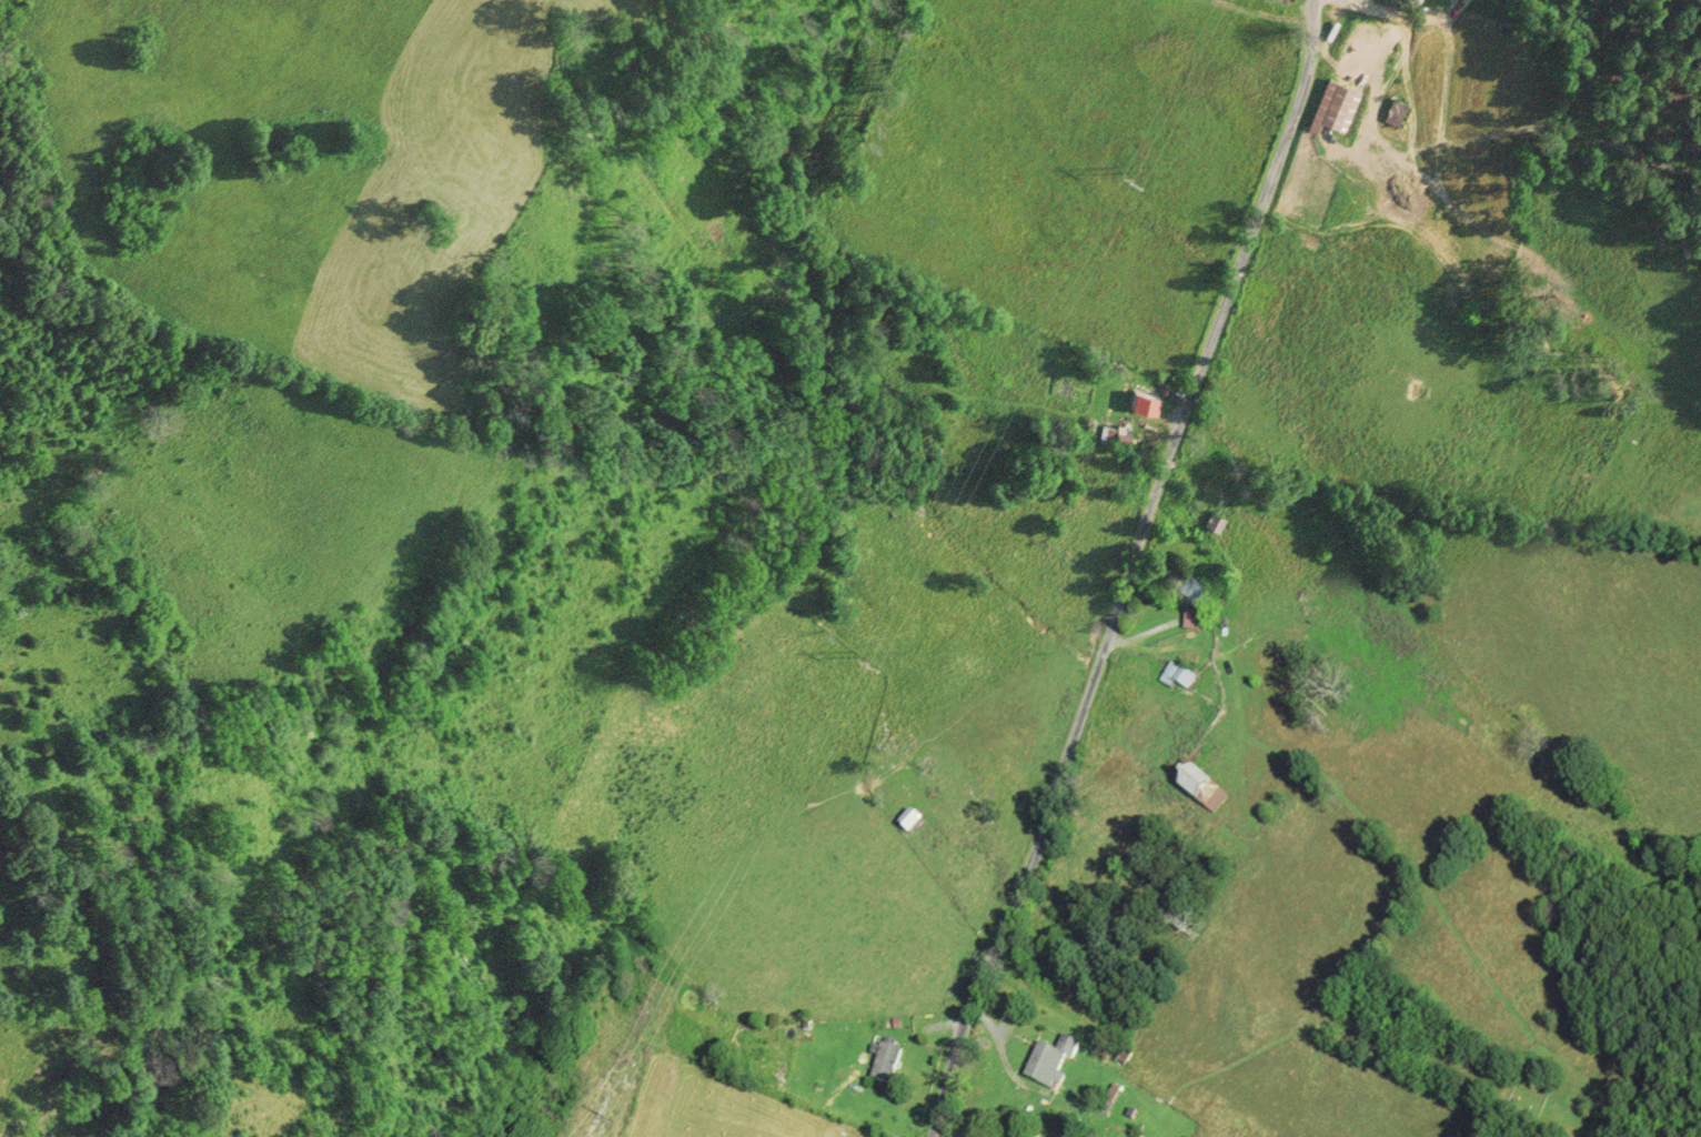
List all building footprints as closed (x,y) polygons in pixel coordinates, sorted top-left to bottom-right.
[(1391,101),(1407,105),(1399,127),(1385,121),(1391,101)] [(1133,392),(1159,398),(1156,413),(1130,409),(1133,392)] [(1205,530),(1210,514),(1225,520),(1219,535),(1205,530)] [(1200,611),(1179,602),(1182,596),(1176,593),(1184,578),(1187,580),(1189,577),(1200,582),(1199,586),(1209,591),(1200,611)] [(1184,612),(1202,612),(1201,632),(1182,631),(1184,612)] [(1158,682),(1171,690),(1175,684),(1188,692),(1197,677),(1170,663),(1158,682)] [(1172,785),(1186,766),(1226,795),(1212,814),(1172,785)] [(910,809),(920,821),(907,834),(897,824),(910,809)] [(1037,1046),(1024,1080),(1057,1093),(1064,1076),(1058,1074),(1064,1056),(1071,1059),(1078,1042),(1063,1036),(1056,1053),(1037,1046)] [(880,1046),(902,1053),(892,1087),(870,1080),(880,1046)] [(1060,1127),(1067,1113),(1080,1118),(1075,1133),(1060,1127)]
